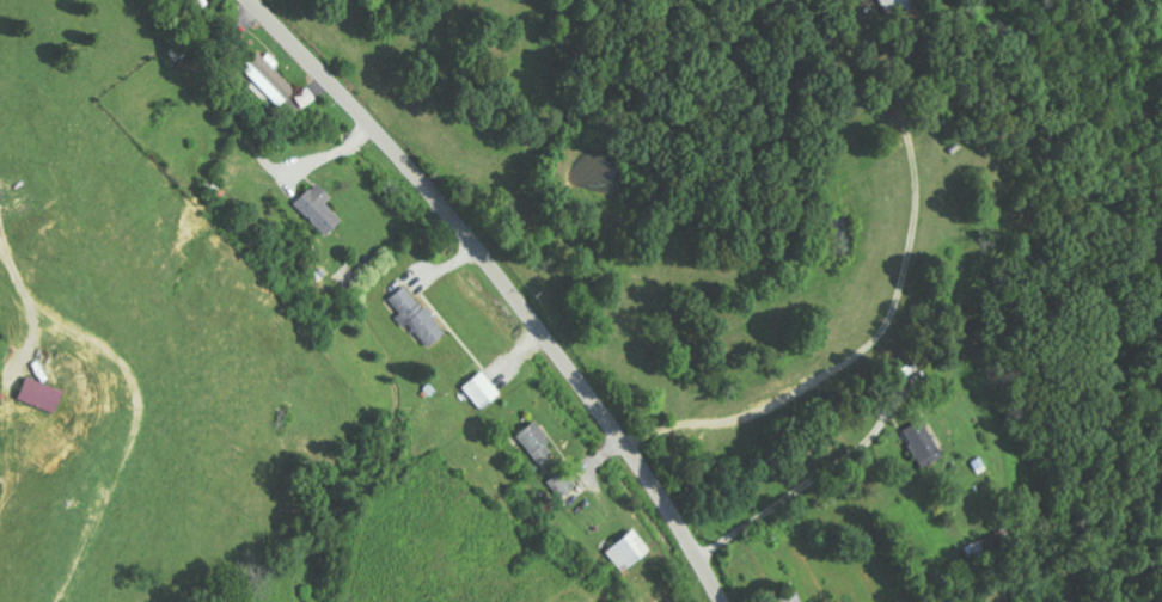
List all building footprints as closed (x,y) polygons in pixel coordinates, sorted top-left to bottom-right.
[(883,15),(919,3),(918,0),(878,0),(883,15)] [(276,68),(278,65),(263,49),(242,68),(279,108),(297,91),(276,68)] [(304,109),(318,99),(309,87),(295,97),(304,109)] [(329,237),(345,220),(326,203),(333,195),(318,181),(295,206),(329,237)] [(410,323),(432,348),(450,331),(407,284),(388,301),(409,324),(410,323)] [(481,411),(503,395),(486,371),(464,387),(481,411)] [(23,399),(59,414),(68,391),(32,376),(23,399)] [(944,453),(922,419),(902,431),(924,466),(944,453)] [(558,447),(538,420),(518,435),(539,462),(558,447)] [(579,486),(567,469),(549,482),(560,499),(579,486)] [(606,553),(623,574),(653,550),(636,529),(606,553)] [(801,592),(782,599),(783,601),(805,601),(801,592)]
